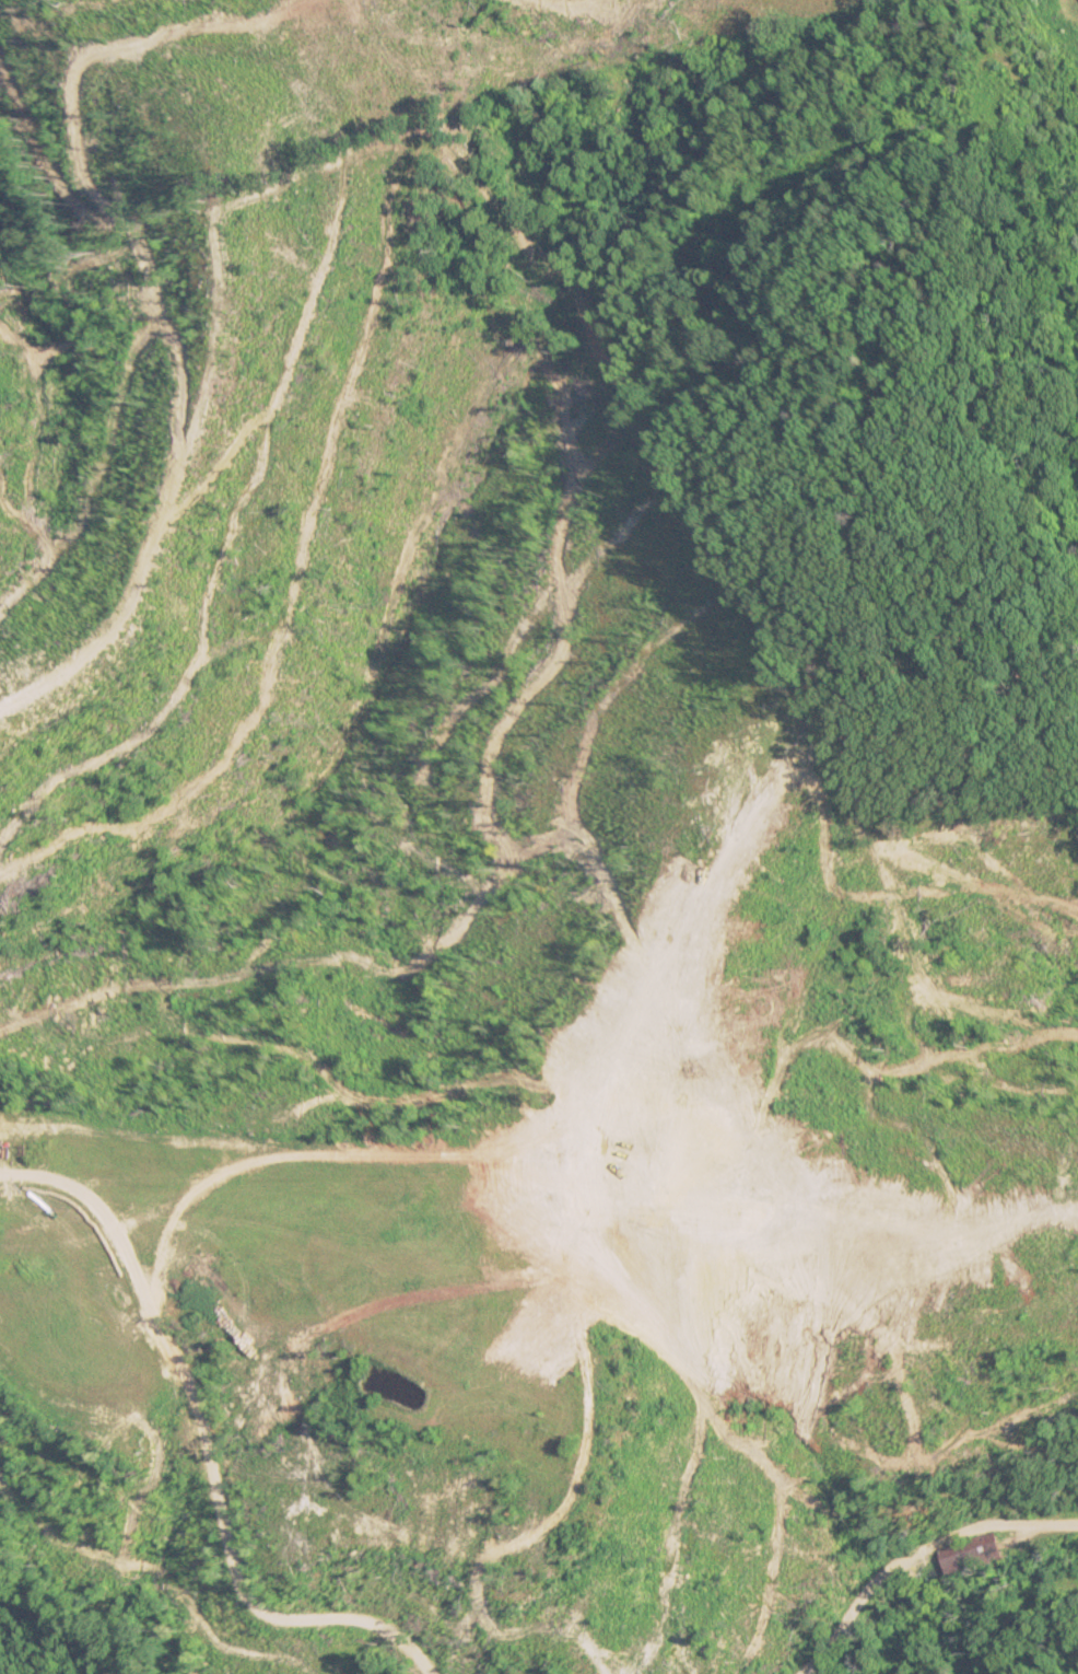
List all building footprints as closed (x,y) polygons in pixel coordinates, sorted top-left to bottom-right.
[(1006,1557),(996,1530),(940,1552),(950,1579),(1006,1557)]
